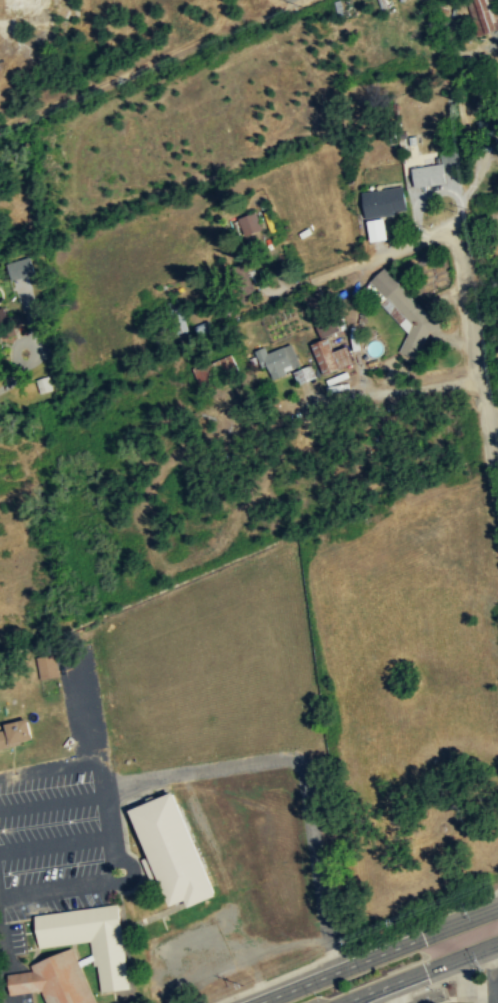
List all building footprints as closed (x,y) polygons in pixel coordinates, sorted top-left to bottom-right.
[(484,34),(497,29),(497,23),(490,0),(472,0),(484,34)] [(413,167),(414,187),(445,185),(444,165),(413,167)] [(407,213),(403,187),(362,193),(365,219),(407,213)] [(244,236),(262,230),(255,212),(238,218),(244,236)] [(12,278),(36,274),(33,257),(9,261),(12,278)] [(398,346),(412,358),(442,320),(380,271),(365,290),(413,328),(398,346)] [(318,308),(328,297),(317,287),(307,299),(318,308)] [(167,309),(175,336),(188,332),(180,305),(167,309)] [(317,343),(329,373),(355,362),(347,344),(332,350),(327,338),(317,343)] [(268,353),(265,347),(256,350),(268,381),(293,372),(298,384),(315,377),(310,364),(300,367),(292,344),(268,353)] [(240,380),(232,356),(194,369),(202,393),(240,380)] [(33,740),(27,719),(0,726),(0,749),(33,740)] [(176,792),(129,809),(147,857),(142,858),(150,881),(159,878),(169,905),(185,899),(187,905),(213,896),(176,792)] [(119,905),(35,916),(38,947),(93,940),(99,992),(129,988),(119,905)] [(32,963),(33,968),(5,977),(12,997),(43,987),(48,1002),(95,1002),(76,948),(32,963)]
